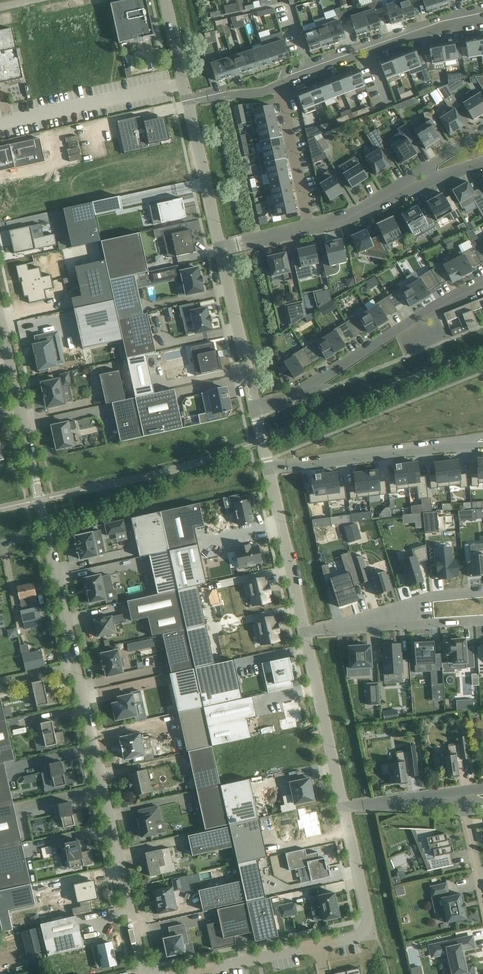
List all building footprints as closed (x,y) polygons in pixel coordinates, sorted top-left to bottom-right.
[(146,0),(129,0),(110,4),(119,43),(134,40),(133,36),(142,34),(143,38),(154,35),(146,0)] [(398,2),(404,21),(410,19),(411,20),(414,18),(416,17),(411,4),(417,2),(416,0),(397,0),(398,2)] [(417,2),(423,0),(427,13),(429,13),(429,14),(432,13),(432,12),(439,10),(436,0),(417,0),(417,2)] [(439,10),(451,6),(449,0),(436,0),(439,10)] [(363,13),(369,32),(375,30),(376,31),(379,30),(379,29),(381,28),(376,15),(382,13),(380,8),(378,1),(361,7),(363,13)] [(398,2),(386,6),(380,8),(382,13),(388,12),(392,25),(404,21),(398,2)] [(307,8),(309,8),(308,3),(302,5),(300,5),(299,8),(300,11),(303,12),(306,11),(307,8)] [(23,24),(29,52),(38,92),(116,75),(101,7),(23,24)] [(338,16),(326,20),(334,43),(335,43),(335,44),(339,43),(338,42),(345,40),(341,26),(347,25),(345,19),(341,8),(336,10),(338,16)] [(351,17),(345,19),(347,25),(353,23),(357,36),(369,32),(363,13),(351,17)] [(325,17),(314,21),(314,22),(316,29),(322,47),(329,45),(329,46),(333,45),(332,44),(333,44),(334,43),(326,20),(325,17)] [(314,22),(302,26),(304,32),(310,51),(322,47),(316,29),(314,22)] [(0,31),(0,83),(23,78),(12,29),(0,31)] [(289,58),(281,33),(271,36),(273,44),(279,61),(280,62),(283,61),(283,60),(289,58)] [(268,64),(275,62),(275,63),(278,62),(278,61),(279,61),(277,57),(273,44),(271,36),(260,40),(263,47),(265,53),(267,59),(267,62),(268,64)] [(467,46),(461,47),(462,53),(463,59),(468,58),(481,56),(477,36),(465,38),(467,46)] [(448,41),(441,42),(444,62),(456,60),(463,59),(462,53),(461,47),(455,48),(453,40),(452,41),(451,40),(448,40),(448,41)] [(430,54),(424,55),(428,69),(428,72),(434,71),(433,64),(444,62),(441,42),(429,45),(430,54)] [(268,64),(263,47),(253,51),(258,68),(268,64)] [(403,51),(402,52),(411,75),(423,70),(428,69),(424,55),(417,56),(414,47),(407,50),(407,49),(403,51)] [(248,71),(258,68),(253,51),(242,54),(248,71)] [(222,61),(227,78),(237,74),(232,57),(230,52),(220,56),(222,61)] [(398,54),(391,56),(400,79),(399,74),(409,70),(411,75),(402,52),(401,52),(397,53),(398,54)] [(232,57),(237,74),(248,71),(242,54),(232,57)] [(400,79),(391,56),(379,61),(388,84),(400,79)] [(227,78),(222,61),(211,64),(216,81),(227,78)] [(348,73),(356,94),(367,90),(359,69),(348,73)] [(356,94),(348,73),(338,77),(346,98),(356,94)] [(482,90),(482,76),(475,77),(478,83),(482,90)] [(338,77),(328,81),(334,97),(344,94),(346,98),(338,77)] [(318,85),(324,101),(334,97),(328,81),(318,85)] [(318,85),(311,87),(311,86),(308,87),(308,88),(314,105),(324,101),(318,85)] [(459,106),(447,85),(437,89),(437,90),(442,88),(446,95),(442,97),(451,111),(439,118),(450,135),(465,126),(455,109),(459,106)] [(314,105),(308,88),(307,89),(307,88),(303,89),(304,90),(297,92),(305,114),(316,110),(314,105)] [(480,93),(463,103),(473,120),(482,114),(482,98),(480,93)] [(272,106),(253,110),(256,121),(275,117),(272,106)] [(243,111),(235,113),(237,120),(238,125),(243,123),(246,123),(243,111)] [(426,123),(414,130),(426,149),(441,140),(435,130),(436,130),(437,129),(435,126),(438,124),(430,111),(423,113),(426,123)] [(141,116),(117,121),(117,122),(124,154),(162,146),(161,142),(169,140),(164,117),(144,122),(142,123),(142,122),(141,116)] [(277,127),(275,117),(256,121),(251,122),(253,133),(258,131),(277,127)] [(388,139),(383,142),(385,145),(391,154),(394,152),(402,164),(417,154),(408,140),(413,137),(405,124),(397,129),(404,139),(392,146),(388,139)] [(258,131),(253,133),(258,132),(260,142),(281,138),(281,137),(279,137),(277,127),(258,131)] [(385,145),(376,130),(366,135),(376,151),(365,158),(376,176),(391,166),(380,148),(385,145)] [(324,152),(317,142),(315,137),(308,140),(313,165),(328,158),(324,152)] [(0,147),(0,170),(15,168),(45,162),(40,138),(0,147)] [(262,152),(258,153),(258,154),(283,148),(281,138),(260,142),(262,152)] [(323,138),(317,142),(324,152),(330,148),(323,138)] [(285,159),(283,148),(258,154),(260,164),(284,159),(285,159)] [(260,164),(262,175),(287,169),(284,159),(260,164)] [(360,165),(343,175),(352,189),(369,179),(360,165)] [(287,169),(262,175),(263,175),(267,174),(269,184),(289,180),(287,169)] [(343,194),(329,171),(323,175),(326,180),(320,184),(331,201),(343,194)] [(269,184),(272,195),(291,190),(289,180),(269,184)] [(452,190),(462,209),(464,208),(467,214),(477,208),(482,217),(482,197),(479,189),(474,192),(468,181),(452,190)] [(274,205),(269,206),(294,201),(291,190),(272,195),(274,205)] [(449,206),(442,193),(426,202),(437,221),(450,214),(453,221),(462,216),(454,203),(449,206)] [(120,196),(92,202),(95,216),(123,210),(120,196)] [(152,206),(150,207),(152,213),(160,212),(162,222),(161,222),(162,223),(183,218),(183,217),(185,217),(184,212),(184,210),(185,210),(184,204),(182,204),(182,202),(181,200),(183,200),(182,198),(173,201),(173,202),(171,202),(171,201),(166,202),(166,203),(152,206)] [(269,206),(272,217),(296,212),(294,201),(269,206)] [(72,248),(101,241),(95,216),(92,202),(63,209),(72,248)] [(401,214),(412,234),(420,230),(424,237),(437,229),(428,214),(423,217),(417,205),(401,214)] [(393,217),(393,216),(376,224),(376,225),(377,225),(382,235),(377,237),(386,253),(390,251),(389,244),(402,238),(393,217)] [(472,221),(467,225),(470,230),(476,227),(472,221)] [(176,257),(196,252),(196,251),(194,251),(193,247),(194,247),(194,246),(193,246),(190,231),(191,231),(191,230),(187,231),(186,224),(187,224),(187,223),(153,230),(155,238),(163,237),(166,250),(175,248),(176,257)] [(463,223),(458,226),(461,232),(467,229),(463,223)] [(31,226),(9,231),(10,233),(11,232),(13,241),(12,241),(13,245),(12,245),(13,252),(14,251),(15,254),(57,245),(54,234),(44,236),(41,224),(31,226)] [(379,258),(387,255),(377,237),(371,240),(366,229),(351,236),(357,250),(359,254),(379,258)] [(110,280),(148,272),(140,233),(101,242),(105,260),(109,277),(110,280)] [(472,244),(473,248),(478,256),(482,263),(482,238),(472,244)] [(339,265),(347,263),(342,239),(324,243),(327,255),(321,256),(326,276),(332,275),(334,274),(336,273),(338,271),(339,269),(339,266),(339,265)] [(450,240),(445,243),(447,248),(453,245),(450,240)] [(319,264),(315,245),(297,249),(300,262),(294,264),(298,280),(313,277),(310,266),(319,264)] [(452,256),(454,261),(462,277),(472,272),(470,267),(475,265),(476,267),(482,263),(478,256),(473,248),(462,253),(461,251),(452,256)] [(293,280),(286,252),(267,256),(271,277),(283,274),(285,281),(293,280)] [(82,296),(72,298),(74,308),(74,309),(114,300),(110,280),(109,277),(105,260),(75,267),(82,296)] [(462,277),(454,261),(445,265),(444,263),(431,270),(440,285),(446,282),(446,280),(450,278),(452,282),(462,277)] [(28,264),(16,266),(19,279),(22,279),(22,281),(21,282),(24,297),(28,296),(29,303),(47,300),(45,290),(54,288),(51,275),(42,277),(40,267),(29,270),(28,264)] [(155,270),(149,272),(151,283),(160,282),(176,278),(176,281),(183,280),(187,295),(203,291),(201,283),(203,282),(203,281),(201,282),(200,278),(202,278),(202,276),(200,277),(198,268),(193,269),(193,267),(186,269),(186,271),(181,272),(182,273),(178,273),(177,266),(155,270)] [(419,280),(411,285),(420,301),(430,295),(427,291),(433,288),(434,289),(440,285),(431,270),(418,278),(419,280)] [(143,314),(135,275),(110,281),(118,319),(143,314)] [(365,279),(354,276),(356,285),(365,279)] [(375,276),(366,282),(370,289),(379,284),(375,276)] [(349,279),(346,283),(347,288),(355,286),(354,278),(349,279)] [(406,278),(397,284),(400,289),(409,304),(411,307),(420,301),(411,285),(406,278)] [(400,289),(388,296),(390,298),(397,311),(409,304),(400,289)] [(317,298),(320,308),(332,301),(329,291),(322,293),(323,297),(317,298)] [(397,311),(388,296),(376,304),(377,306),(368,311),(378,327),(388,321),(385,317),(391,314),(392,315),(397,311)] [(478,326),(472,312),(482,307),(482,308),(482,298),(478,300),(469,303),(469,305),(478,326)] [(122,340),(114,300),(74,309),(83,349),(122,340)] [(306,316),(303,301),(284,305),(289,327),(304,317),(306,316)] [(332,301),(326,304),(330,312),(336,308),(332,301)] [(194,303),(179,306),(179,307),(180,307),(182,317),(186,335),(196,333),(211,330),(210,322),(211,321),(210,316),(208,316),(207,308),(195,310),(193,304),(194,303)] [(469,330),(478,326),(469,305),(464,307),(463,306),(453,310),(442,314),(446,322),(458,317),(463,329),(468,327),(469,330)] [(378,327),(368,311),(360,317),(358,315),(346,322),(355,337),(361,334),(360,332),(366,329),(368,333),(378,327)] [(146,354),(156,352),(147,313),(118,320),(127,358),(146,354)] [(306,316),(304,317),(307,322),(314,318),(311,313),(306,316)] [(335,332),(326,337),(336,353),(345,347),(343,343),(348,340),(349,341),(355,337),(346,322),(333,330),(335,332)] [(40,344),(34,345),(36,354),(35,355),(36,361),(37,361),(40,373),(49,371),(48,368),(57,366),(53,349),(61,348),(57,332),(38,336),(40,344)] [(336,353),(326,337),(317,343),(316,341),(304,348),(313,363),(319,360),(318,358),(324,355),(326,359),(336,353)] [(214,342),(190,347),(192,354),(193,354),(196,366),(200,365),(201,374),(196,375),(196,376),(223,370),(222,369),(219,370),(219,368),(218,364),(218,363),(216,358),(218,357),(217,356),(216,352),(218,352),(217,350),(214,351),(213,347),(212,344),(214,343),(214,342)] [(313,363),(304,348),(292,355),(294,357),(285,363),(294,378),(304,372),(302,368),(306,366),(307,367),(313,363)] [(127,358),(135,398),(155,393),(150,371),(146,354),(127,358)] [(106,404),(112,403),(125,400),(119,371),(99,375),(106,404)] [(70,384),(68,374),(61,375),(62,381),(59,381),(59,380),(42,383),(44,393),(43,393),(44,398),(45,398),(47,407),(50,407),(50,408),(57,407),(56,405),(64,404),(60,385),(63,385),(63,386),(70,384)] [(214,412),(206,414),(208,423),(226,419),(225,413),(230,409),(226,392),(227,392),(226,388),(209,392),(209,394),(210,394),(212,403),(214,412)] [(155,393),(135,398),(144,437),(183,428),(174,389),(155,393)] [(34,400),(38,410),(46,406),(42,397),(34,400)] [(135,398),(125,400),(112,403),(120,442),(144,437),(135,398)] [(77,428),(75,421),(68,423),(68,422),(52,426),(57,450),(73,446),(70,429),(77,428)] [(471,473),(472,487),(479,486),(479,483),(482,483),(482,458),(482,459),(481,459),(481,458),(480,458),(480,459),(477,459),(478,473),(471,473)] [(450,461),(446,462),(449,486),(460,485),(461,488),(468,487),(466,474),(460,475),(458,460),(455,461),(455,460),(455,461),(453,461),(450,461)] [(409,464),(405,464),(409,489),(417,488),(418,499),(428,498),(425,476),(419,477),(417,462),(415,463),(415,462),(414,462),(414,463),(412,463),(409,463),(409,464)] [(436,475),(429,476),(431,486),(431,489),(449,486),(446,462),(438,463),(437,462),(437,463),(434,463),(436,475)] [(395,480),(389,481),(391,494),(398,493),(398,490),(409,489),(405,464),(401,465),(401,464),(400,464),(400,465),(396,465),(396,464),(396,465),(394,465),(395,480)] [(369,472),(366,472),(369,497),(387,494),(385,481),(379,482),(377,471),(375,471),(375,470),(374,470),(374,471),(372,471),(369,471),(369,472)] [(328,474),(325,474),(328,502),(347,499),(345,486),(339,487),(337,473),(334,473),(334,472),(333,472),(333,473),(331,473),(328,474)] [(355,485),(349,486),(350,499),(369,497),(366,472),(357,473),(357,472),(356,473),(354,474),(355,485)] [(315,490),(309,491),(310,504),(328,502),(325,474),(320,475),(320,474),(319,474),(320,475),(316,475),(315,475),(313,476),(315,490)] [(238,495),(223,498),(225,508),(235,506),(239,525),(245,524),(247,524),(247,523),(253,522),(252,520),(253,520),(252,520),(251,516),(252,516),(252,515),(251,515),(248,501),(242,502),(242,501),(240,501),(238,495)] [(199,503),(160,512),(169,551),(199,544),(195,528),(205,526),(199,503)] [(476,509),(458,511),(459,521),(477,519),(476,509)] [(434,512),(423,513),(424,528),(425,534),(438,532),(437,511),(434,512)] [(149,555),(169,551),(160,512),(131,518),(140,557),(149,555)] [(423,513),(414,514),(416,528),(424,528),(423,513)] [(350,514),(342,516),(343,523),(351,522),(350,514)] [(127,531),(124,520),(105,524),(107,536),(127,531)] [(479,545),(477,532),(482,532),(482,520),(462,522),(465,546),(479,545)] [(374,521),(354,526),(358,540),(378,534),(374,521)] [(101,538),(100,531),(76,537),(78,545),(76,545),(77,552),(79,552),(81,560),(97,556),(94,539),(101,538)] [(213,552),(212,550),(219,549),(218,540),(203,543),(205,553),(213,552)] [(198,544),(169,551),(178,590),(197,586),(207,583),(198,544)] [(258,546),(250,548),(249,545),(239,547),(240,550),(236,551),(239,566),(240,566),(240,569),(248,567),(248,565),(261,562),(260,554),(262,554),(260,547),(258,547),(258,546)] [(414,557),(401,561),(408,586),(423,581),(417,563),(427,560),(426,546),(412,550),(414,557)] [(437,546),(428,546),(429,547),(430,566),(437,565),(438,570),(438,571),(439,579),(447,578),(453,577),(453,575),(458,575),(456,561),(452,561),(451,551),(450,547),(437,549),(437,546)] [(469,565),(470,577),(477,576),(477,575),(482,574),(482,550),(470,551),(471,557),(471,565),(469,565)] [(169,551),(149,555),(158,594),(178,590),(169,551)] [(346,573),(330,579),(339,607),(352,603),(358,601),(359,601),(354,586),(360,584),(350,552),(341,555),(346,573)] [(362,555),(352,558),(360,584),(369,581),(362,555)] [(328,564),(321,566),(324,576),(330,574),(328,564)] [(96,574),(106,573),(105,566),(95,567),(96,574)] [(385,571),(370,575),(377,595),(391,591),(389,583),(388,580),(385,571)] [(101,576),(101,575),(100,575),(86,578),(85,578),(85,579),(87,588),(86,588),(87,594),(88,594),(90,602),(90,603),(91,603),(105,600),(106,600),(106,599),(104,592),(113,590),(110,575),(101,577),(101,576)] [(265,578),(248,582),(251,597),(253,597),(254,604),(253,604),(253,605),(270,601),(269,594),(270,594),(268,585),(267,585),(265,578)] [(36,595),(33,583),(17,587),(20,599),(23,611),(21,611),(23,619),(24,622),(40,619),(40,615),(35,595),(36,595)] [(178,590),(186,629),(206,624),(197,586),(178,590)] [(186,629),(178,590),(127,601),(132,621),(148,617),(152,636),(186,629)] [(93,626),(95,636),(97,635),(98,637),(107,635),(107,637),(114,635),(114,634),(116,633),(114,625),(126,622),(125,614),(94,620),(95,626),(93,626)] [(274,617),(256,621),(260,636),(261,636),(263,643),(261,643),(262,644),(279,640),(277,633),(279,633),(277,624),(275,624),(275,623),(274,617)] [(147,619),(141,621),(144,633),(149,631),(147,619)] [(206,625),(186,629),(195,668),(215,664),(206,625)] [(16,628),(7,630),(9,639),(18,636),(16,628)] [(195,668),(186,629),(163,634),(171,673),(195,668)] [(127,644),(129,652),(155,646),(153,638),(152,638),(127,644)] [(447,643),(446,643),(448,663),(453,663),(453,664),(454,664),(454,663),(459,662),(459,663),(460,663),(460,662),(462,662),(462,663),(463,663),(463,662),(465,662),(466,668),(474,667),(473,647),(466,648),(465,639),(464,639),(464,640),(459,640),(459,639),(458,639),(458,640),(456,640),(456,639),(455,639),(455,640),(453,641),(453,640),(452,640),(452,644),(447,644),(447,643)] [(415,655),(414,655),(415,672),(437,671),(436,654),(435,654),(434,641),(414,642),(415,655)] [(383,654),(384,674),(402,673),(402,679),(409,678),(407,660),(402,660),(402,652),(401,652),(401,643),(383,644),(383,654)] [(350,646),(349,646),(349,648),(350,667),(350,668),(351,668),(362,668),(362,675),(362,676),(363,676),(368,675),(369,675),(370,675),(370,674),(369,667),(370,667),(372,667),(372,666),(371,666),(370,646),(370,645),(369,645),(350,646)] [(120,658),(118,650),(102,654),(103,660),(103,662),(101,662),(103,669),(105,669),(107,677),(123,673),(121,665),(122,665),(124,664),(122,658),(120,658)] [(41,651),(22,655),(26,670),(44,666),(41,651)] [(275,683),(266,685),(268,693),(293,687),(292,680),(294,680),(289,659),(290,659),(289,657),(270,662),(275,683)] [(242,698),(234,660),(215,664),(195,668),(204,707),(242,698)] [(254,667),(242,670),(247,693),(259,691),(254,667)] [(178,713),(203,707),(195,668),(170,674),(178,713)] [(46,693),(43,680),(27,684),(30,698),(35,697),(37,706),(40,706),(40,707),(46,706),(46,704),(57,702),(54,691),(46,693)] [(378,683),(367,684),(369,705),(380,704),(378,683)] [(443,683),(433,684),(434,700),(444,700),(443,683)] [(119,702),(113,704),(116,720),(135,716),(136,722),(146,720),(143,703),(140,691),(131,693),(132,694),(118,697),(119,702)] [(251,737),(247,719),(257,716),(252,697),(204,707),(212,746),(251,737)] [(286,718),(279,719),(281,731),(298,727),(297,721),(302,720),(301,712),(302,712),(301,706),(300,706),(298,699),(282,702),(286,718)] [(473,699),(456,700),(457,711),(474,708),(473,699)] [(203,707),(178,713),(187,751),(212,746),(203,707)] [(397,709),(383,711),(384,719),(398,717),(397,709)] [(6,719),(0,721),(0,763),(4,762),(15,760),(6,719)] [(55,733),(52,721),(36,724),(39,739),(44,738),(46,747),(49,746),(49,748),(55,746),(55,745),(66,742),(63,731),(55,733)] [(139,733),(120,738),(122,745),(121,745),(122,752),(123,752),(125,759),(133,758),(134,763),(145,761),(139,733)] [(469,758),(466,736),(458,737),(459,744),(448,745),(449,755),(440,756),(440,757),(433,758),(435,767),(441,766),(442,777),(452,775),(452,777),(459,776),(458,769),(462,768),(462,769),(463,769),(462,759),(469,758)] [(418,775),(414,745),(406,746),(407,751),(397,753),(396,752),(397,762),(388,763),(388,764),(382,765),(383,774),(389,773),(391,784),(400,782),(400,784),(407,783),(406,776),(410,775),(411,776),(418,775)] [(197,790),(220,785),(212,746),(188,751),(197,790)] [(60,761),(45,765),(48,779),(53,778),(55,787),(57,787),(58,788),(64,787),(64,785),(75,783),(72,771),(64,773),(61,761),(60,761)] [(0,763),(0,806),(13,803),(4,762),(0,763)] [(151,791),(146,770),(128,774),(130,782),(129,782),(130,787),(131,787),(133,795),(151,791)] [(285,805),(281,806),(282,812),(295,810),(294,804),(313,800),(311,786),(312,786),(310,777),(303,779),(303,780),(290,783),(293,794),(283,796),(285,805)] [(250,779),(221,785),(229,824),(258,818),(250,779)] [(220,785),(197,790),(205,829),(229,824),(220,785)] [(73,814),(70,801),(53,805),(57,820),(62,818),(64,827),(66,827),(67,828),(73,827),(72,826),(84,823),(81,812),(73,814)] [(13,803),(0,806),(0,848),(22,843),(13,803)] [(161,820),(158,806),(146,809),(147,816),(138,818),(142,837),(157,834),(154,821),(161,820)] [(258,818),(229,824),(238,863),(257,859),(267,857),(258,818)] [(232,847),(227,827),(188,835),(192,856),(232,847)] [(435,830),(399,829),(399,830),(415,830),(431,869),(427,870),(427,871),(453,865),(452,865),(450,853),(453,852),(450,839),(447,840),(446,833),(435,836),(434,830),(435,830)] [(78,840),(60,844),(64,860),(61,861),(63,870),(71,868),(74,868),(75,869),(81,868),(80,866),(92,864),(89,850),(81,852),(78,840)] [(22,843),(0,848),(0,890),(31,883),(22,843)] [(148,852),(145,853),(146,857),(147,861),(149,869),(150,876),(163,874),(176,871),(174,862),(173,863),(171,856),(170,848),(159,850),(148,852)] [(305,849),(285,853),(289,870),(304,867),(304,865),(308,865),(311,881),(327,877),(327,876),(330,875),(330,877),(331,876),(329,868),(327,869),(326,864),(327,864),(326,861),(325,861),(325,858),(319,859),(318,852),(306,854),(305,849)] [(246,902),(266,898),(257,859),(238,863),(246,902)] [(398,875),(391,878),(394,885),(401,882),(398,875)] [(182,889),(179,878),(172,880),(174,887),(172,887),(154,891),(154,892),(159,913),(158,913),(159,914),(159,913),(177,909),(173,891),(175,890),(175,891),(182,889)] [(81,906),(72,908),(74,916),(76,915),(93,912),(91,903),(101,900),(98,888),(94,888),(92,881),(76,884),(76,885),(81,906)] [(244,901),(240,881),(198,890),(203,910),(244,901)] [(344,881),(325,884),(327,893),(345,890),(344,881)] [(31,883),(0,890),(0,922),(2,933),(13,930),(9,910),(36,904),(31,883)] [(449,893),(446,883),(430,886),(432,897),(442,894),(443,898),(442,898),(441,898),(441,899),(446,922),(446,923),(448,923),(448,922),(457,920),(458,922),(464,920),(464,919),(465,919),(466,918),(466,917),(464,909),(465,909),(464,903),(463,903),(461,895),(461,893),(459,894),(460,894),(448,896),(448,893),(449,893)] [(403,886),(394,888),(396,896),(405,894),(403,886)] [(295,895),(292,896),(293,902),(315,897),(313,888),(294,892),(295,895)] [(310,899),(315,921),(324,919),(324,920),(340,917),(334,892),(319,896),(319,897),(310,899)] [(65,896),(47,900),(52,919),(69,915),(65,896)] [(255,941),(279,936),(270,897),(266,898),(246,902),(253,932),(255,941)] [(217,909),(220,922),(207,925),(213,949),(236,944),(234,936),(253,932),(246,902),(217,909)] [(295,902),(279,906),(282,917),(297,914),(295,902)] [(38,915),(30,917),(32,924),(40,922),(38,915)] [(74,916),(41,924),(48,956),(84,948),(76,915),(74,916)] [(91,923),(94,939),(121,934),(117,918),(91,923)] [(184,923),(169,926),(171,937),(164,938),(166,946),(164,946),(166,953),(167,953),(168,954),(184,951),(182,943),(188,942),(184,923)] [(38,927),(21,932),(27,955),(44,951),(38,927)] [(472,937),(456,940),(457,942),(450,943),(450,942),(430,946),(430,947),(430,948),(431,955),(432,954),(432,956),(448,953),(451,970),(451,971),(452,973),(475,973),(474,966),(473,967),(473,965),(466,967),(465,961),(464,954),(463,955),(462,949),(474,947),(474,945),(474,944),(473,944),(472,939),(473,939),(473,938),(472,938),(472,937)] [(0,944),(0,957),(15,953),(12,941),(0,944)] [(112,942),(92,947),(95,960),(101,959),(103,967),(116,964),(115,957),(116,956),(116,955),(114,955),(114,951),(115,951),(114,949),(113,950),(112,942)] [(360,960),(378,959),(377,947),(359,948),(360,960)]
